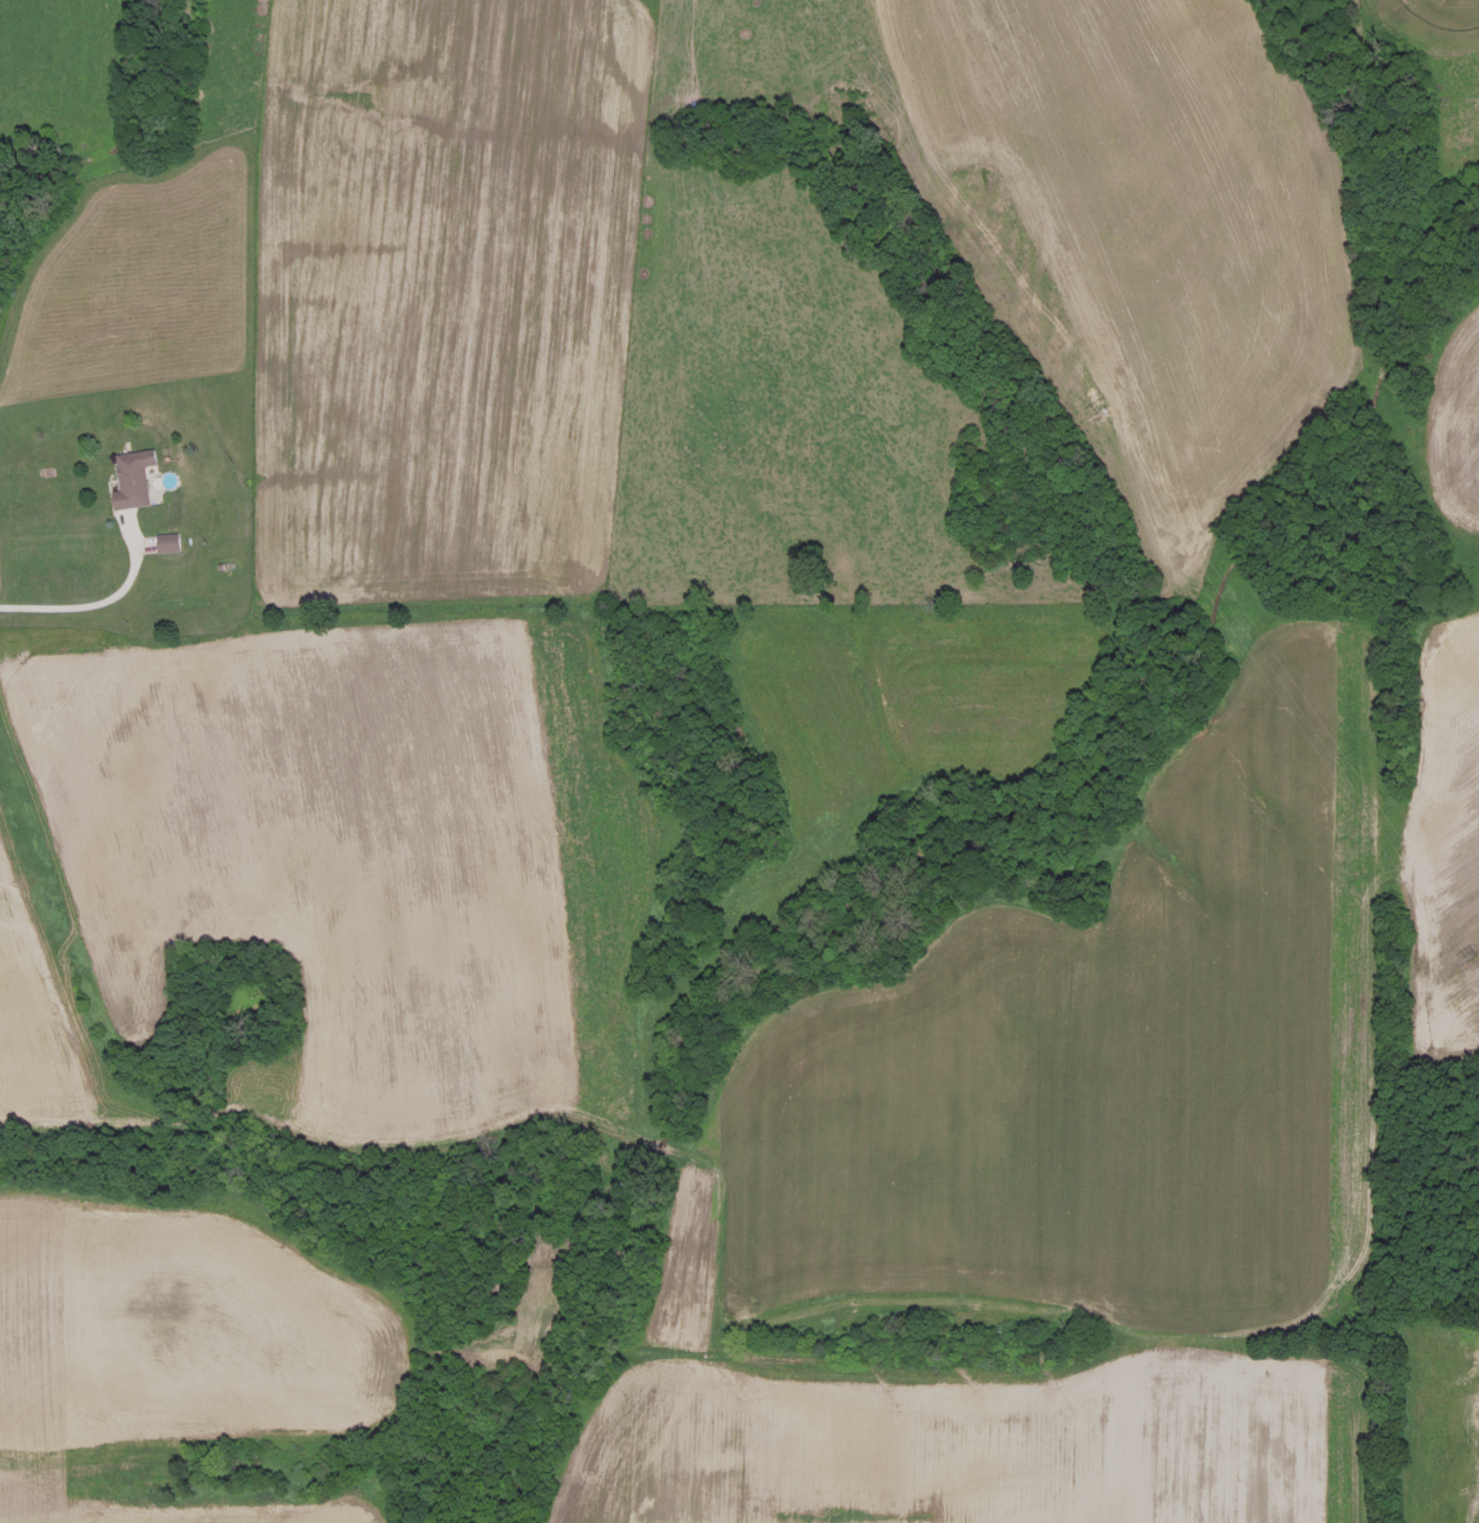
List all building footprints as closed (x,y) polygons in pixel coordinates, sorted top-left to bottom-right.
[(150,503),(145,465),(156,463),(154,448),(115,453),(120,490),(112,490),(115,508),(150,503)] [(179,550),(178,532),(156,532),(157,550),(179,550)]
